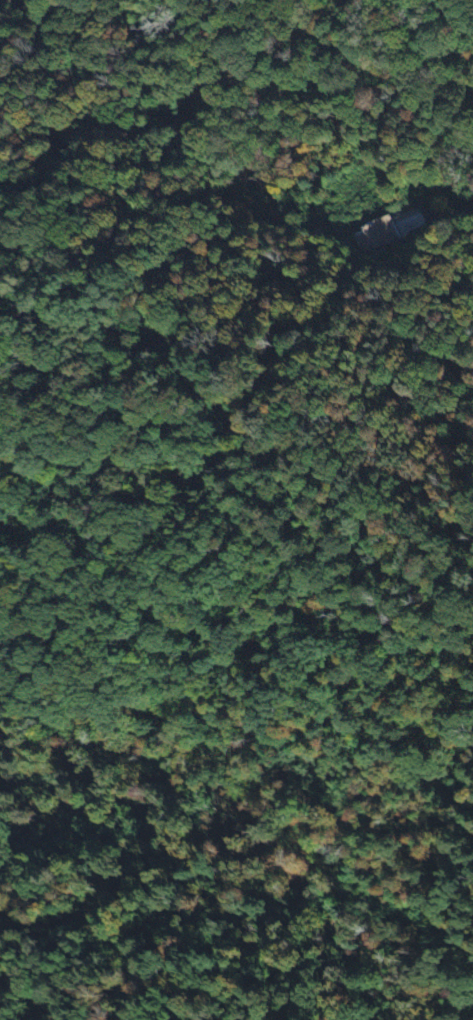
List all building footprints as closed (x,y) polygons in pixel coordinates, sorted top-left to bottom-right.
[(352,232),(359,254),(399,241),(392,219),(352,232)]
